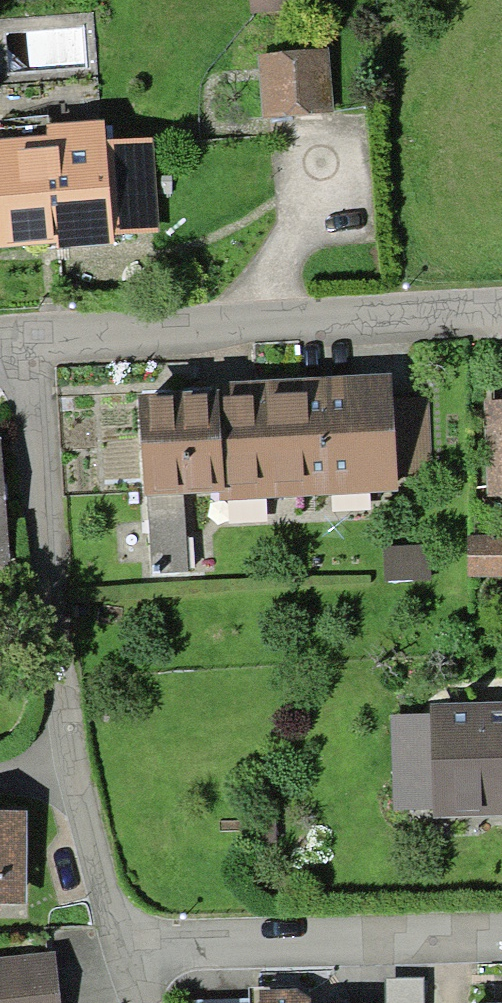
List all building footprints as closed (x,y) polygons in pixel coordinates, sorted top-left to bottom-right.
[(258,62),(264,122),(324,117),(319,56),(258,62)] [(143,148),(99,152),(98,133),(46,137),(48,159),(0,163),(0,246),(150,234),(143,148)] [(173,393),(174,407),(139,409),(149,579),(184,577),(180,492),(389,481),(389,479),(417,477),(413,405),(385,406),(385,396),(211,405),(209,405),(208,391),(173,393)] [(488,426),(490,498),(501,497),(501,426),(488,426)] [(498,570),(498,546),(466,547),(467,577),(484,576),(484,571),(498,570)] [(434,718),(437,814),(501,812),(501,716),(434,718)] [(13,824),(0,824),(0,901),(12,901),(13,824)] [(46,964),(0,969),(0,1002),(50,1002),(46,964)]
